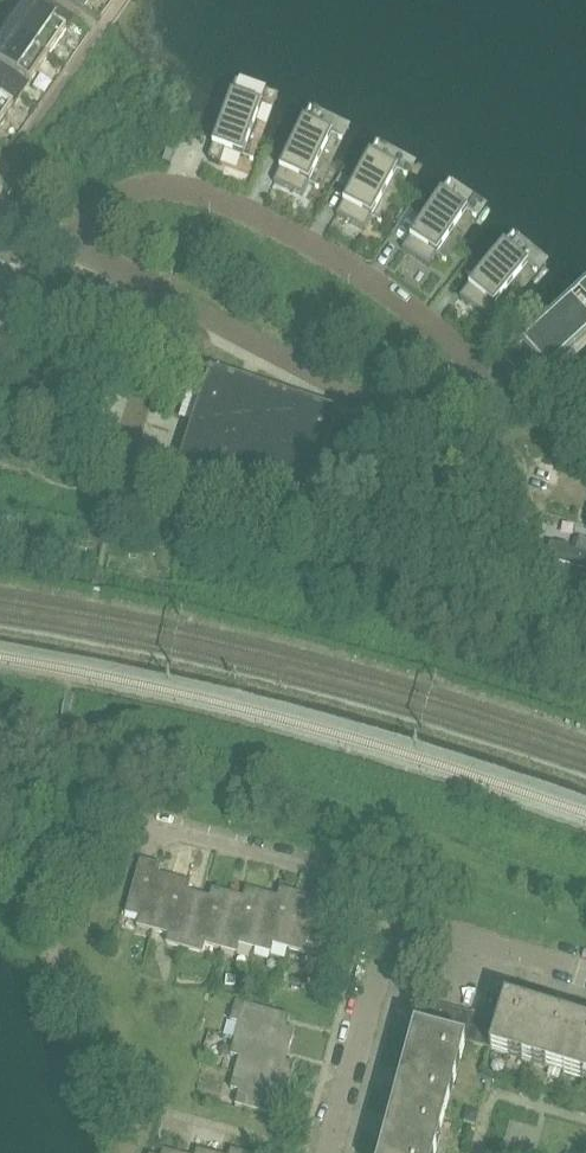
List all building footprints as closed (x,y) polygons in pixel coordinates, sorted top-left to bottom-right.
[(82,10),(89,0),(68,0),(82,10)] [(14,12),(4,27),(49,58),(75,20),(51,3),(43,15),(27,3),(18,15),(14,12)] [(22,96),(49,58),(4,27),(0,32),(0,81),(22,96)] [(228,150),(244,156),(265,96),(233,85),(241,62),(242,61),(240,61),(202,167),(203,167),(203,166),(211,144),(228,150)] [(303,160),(318,167),(345,111),(314,96),(324,74),(325,74),(325,73),(324,73),(275,175),(277,175),(277,174),(287,153),(303,160)] [(22,96),(0,81),(0,128),(22,96)] [(373,192),(388,201),(420,147),(391,129),(403,109),(404,108),(403,107),(345,204),(346,205),(347,204),(346,204),(358,183),(373,192)] [(219,163),(224,149),(215,146),(210,159),(219,163)] [(164,155),(162,161),(170,165),(175,153),(166,149),(164,155)] [(430,245),(444,256),(482,205),(454,185),(468,165),(468,166),(469,165),(468,164),(401,255),(402,255),(403,254),(402,254),(416,235),(430,245)] [(483,302),(495,313),(537,266),(512,243),(528,226),(529,225),(528,224),(452,308),(453,309),(454,308),(470,290),(483,302)] [(528,340),(523,344),(548,371),(585,336),(585,319),(570,302),(528,340)] [(305,519),(341,413),(341,411),(210,367),(174,475),(305,519)] [(544,561),(585,572),(585,545),(578,543),(575,553),(549,546),(544,561)] [(548,578),(567,584),(569,576),(550,570),(548,578)] [(137,926),(153,930),(164,890),(155,887),(161,866),(140,860),(125,913),(139,917),(137,926)] [(166,943),(184,948),(192,920),(181,917),(190,883),(169,877),(165,890),(164,890),(153,930),(168,934),(166,943)] [(219,949),(230,907),(233,895),(212,889),(203,923),(192,920),(184,948),(203,953),(205,945),(219,949)] [(253,948),(264,907),(267,895),(246,889),(240,910),(230,907),(219,949),(236,953),(239,945),(253,948)] [(272,944),(287,948),(298,907),(301,895),(280,889),(274,910),(264,907),(253,948),(270,953),(272,944)] [(306,944),(320,948),(334,895),(314,889),(308,910),(298,907),(287,948),(304,953),(306,944)] [(505,1001),(499,1021),(490,1050),(564,1072),(579,1023),(505,1001)] [(277,1013),(272,1012),(236,1002),(230,1021),(239,1024),(235,1037),(276,1049),(289,1052),(295,1031),(274,1025),(277,1013)] [(429,1003),(422,1031),(435,1035),(442,1007),(429,1003)] [(456,1010),(442,1007),(435,1035),(449,1038),(456,1010)] [(470,1014),(456,1010),(449,1038),(463,1042),(470,1014)] [(484,1017),(470,1014),(463,1042),(465,1043),(477,1046),(484,1017)] [(477,1046),(490,1050),(499,1021),(484,1017),(477,1046)] [(564,1072),(585,1079),(585,1025),(579,1023),(564,1072)] [(415,1029),(395,1100),(445,1114),(465,1043),(463,1042),(449,1038),(435,1035),(422,1031),(415,1029)] [(235,1037),(233,1044),(230,1055),(228,1054),(224,1071),(234,1073),(235,1071),(276,1083),(289,1086),(295,1065),(273,1059),(276,1049),(235,1037)] [(235,1105),(289,1120),(295,1099),(273,1093),(276,1083),(235,1071),(234,1073),(230,1089),(239,1092),(235,1105)] [(445,1114),(395,1100),(381,1152),(435,1152),(445,1114)]
